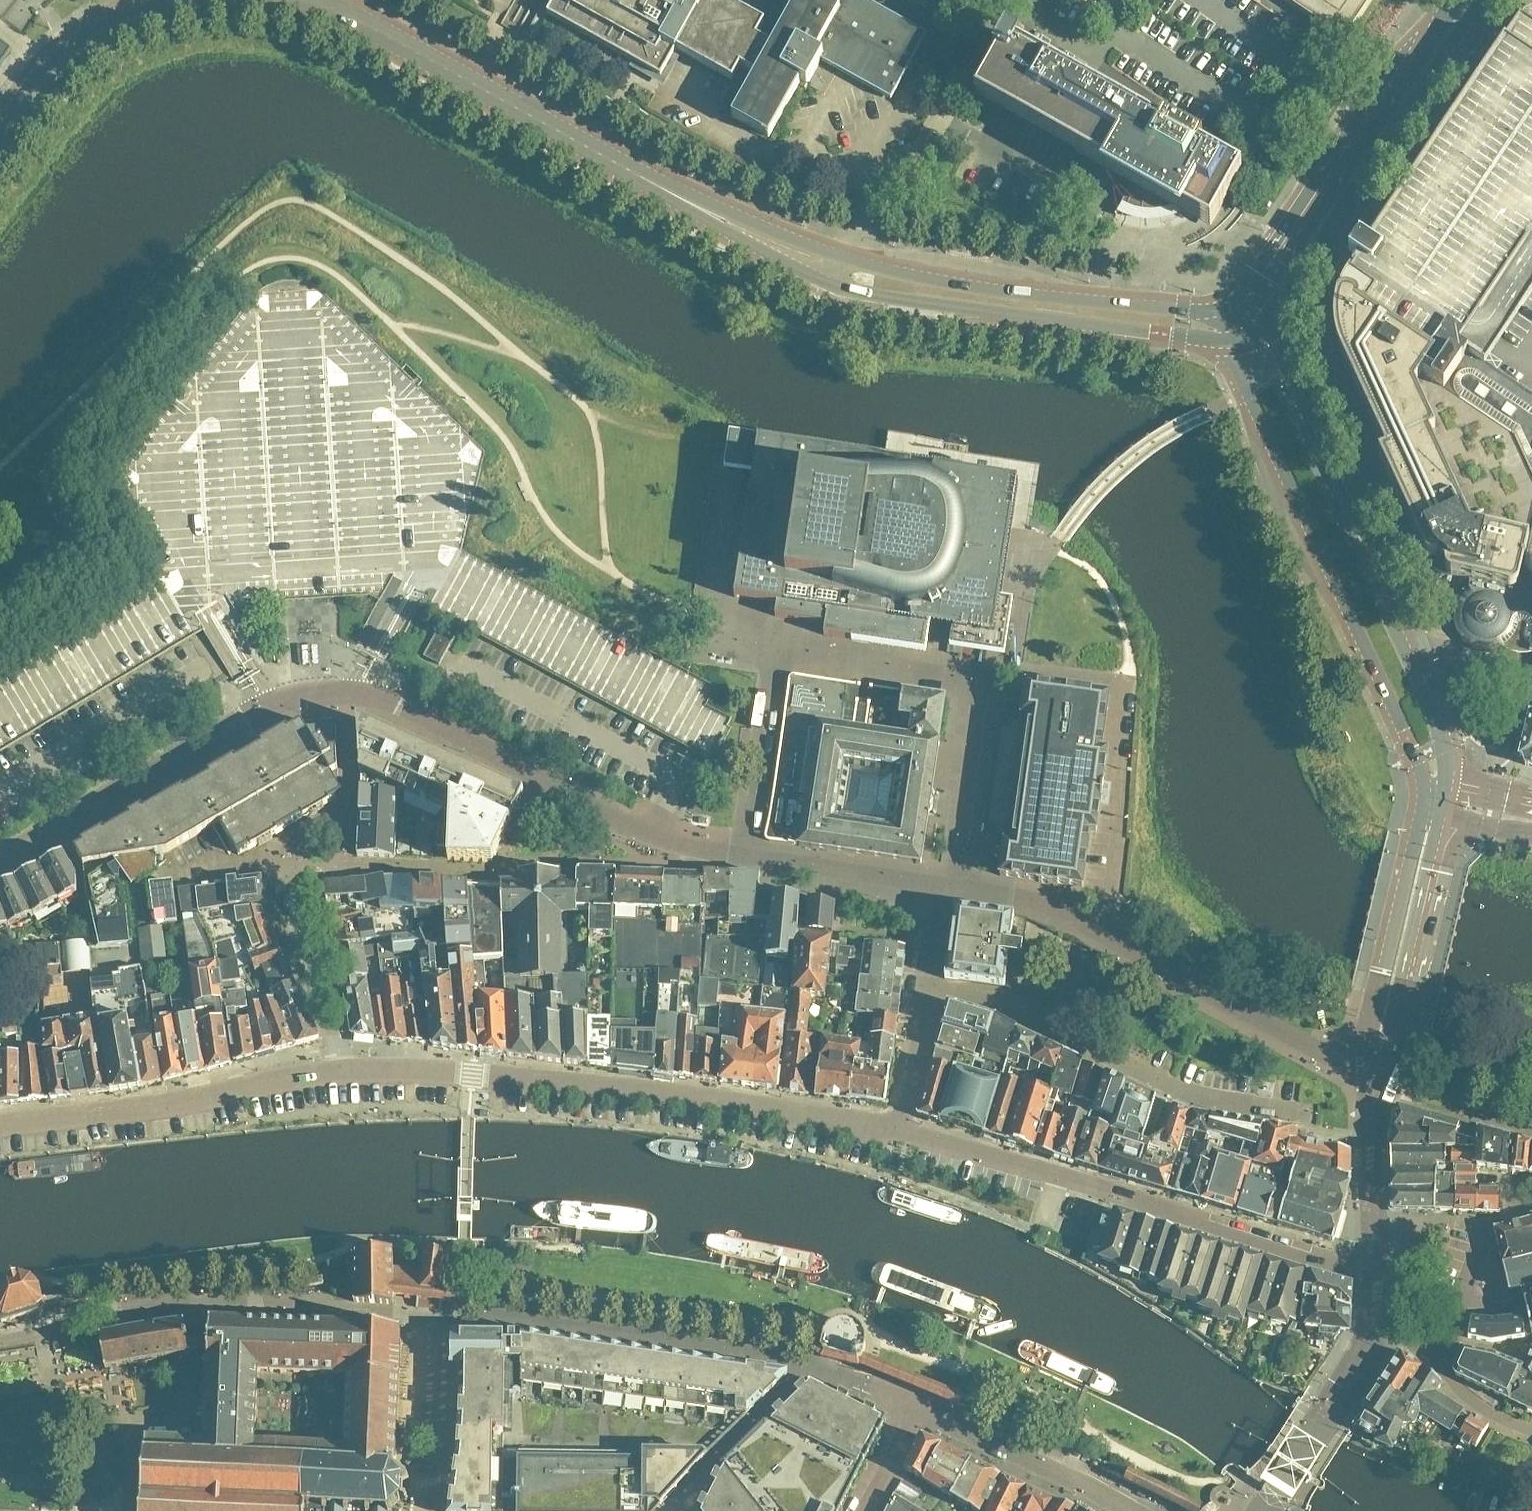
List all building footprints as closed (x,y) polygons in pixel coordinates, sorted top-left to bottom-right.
[(765,22),(725,0),(554,0),(547,13),(633,61),(630,67),(663,86),(680,57),(674,53),(676,49),(732,80),(740,66),(755,74),(732,116),(769,137),(800,81),(807,85),(821,60),(823,55),(817,51),(844,0),(830,0),(828,3),(823,0),(797,0),(772,45),(757,36),(765,22)] [(927,35),(864,0),(844,0),(817,51),(823,55),(821,60),(891,100),(927,35)] [(1344,38),(1369,0),(1287,0),(1344,38)] [(1530,9),(1527,10),(1525,11),(1523,13),(1521,15),(1449,122),(1369,242),(1355,263),(1346,276),(1343,281),(1340,286),(1338,292),(1336,297),(1335,302),(1334,313),(1333,319),(1333,325),(1334,330),(1335,335),(1335,338),(1337,344),(1339,349),(1340,352),(1349,371),(1376,430),(1385,450),(1378,453),(1380,456),(1381,456),(1388,472),(1387,472),(1414,531),(1424,553),(1426,555),(1427,556),(1428,557),(1430,558),(1432,558),(1435,558),(1436,557),(1438,556),(1446,562),(1445,564),(1445,565),(1445,567),(1445,569),(1445,570),(1446,571),(1446,572),(1447,573),(1449,574),(1450,575),(1469,579),(1469,589),(1467,591),(1465,592),(1463,594),(1461,596),(1459,599),(1457,602),(1455,605),(1454,609),(1454,612),(1453,614),(1453,618),(1453,621),(1454,625),(1455,627),(1456,630),(1457,632),(1459,636),(1461,638),(1463,641),(1465,643),(1467,644),(1469,646),(1473,648),(1485,651),(1488,651),(1490,650),(1495,649),(1497,649),(1501,647),(1504,645),(1529,651),(1529,652),(1531,652),(1531,8),(1530,9)] [(1159,129),(1016,49),(1020,41),(1006,33),(993,55),(999,58),(979,95),(1209,223),(1237,172),(1198,150),(1202,143),(1164,121),(1159,129)] [(11,52),(0,44),(0,67),(11,52)] [(481,478),(484,465),(482,464),(485,451),(471,436),(472,434),(421,384),(424,381),(414,371),(406,363),(403,366),(355,319),(335,299),(333,300),(321,289),(312,283),(300,278),(290,277),(279,278),(268,283),(260,288),(253,294),(243,306),(241,305),(182,380),(179,377),(163,398),(166,401),(122,457),(124,459),(111,475),(113,480),(111,481),(121,502),(155,576),(19,658),(0,669),(0,750),(21,738),(23,737),(46,723),(47,722),(70,709),(72,707),(95,694),(97,693),(120,679),(122,678),(145,664),(146,663),(154,658),(168,649),(169,648),(194,634),(202,629),(220,658),(228,671),(231,676),(235,681),(237,680),(258,668),(268,661),(265,658),(235,608),(246,601),(274,600),(274,599),(276,599),(276,601),(277,601),(305,599),(338,597),(338,595),(340,594),(340,595),(367,594),(367,593),(369,593),(369,594),(379,599),(356,643),(366,648),(384,658),(390,661),(421,603),(422,602),(419,600),(427,593),(432,596),(435,591),(434,590),(435,589),(437,590),(428,605),(454,619),(455,619),(456,620),(479,633),(480,632),(481,633),(480,635),(684,745),(693,750),(696,751),(704,756),(710,759),(721,738),(728,726),(732,719),(706,704),(715,687),(669,662),(638,644),(637,644),(638,641),(463,547),(481,478)] [(1003,653),(1011,603),(1000,601),(1018,479),(987,475),(988,469),(979,468),(978,473),(935,468),(912,463),(759,439),(731,435),(729,444),(727,457),(726,468),(753,472),(751,485),(734,596),(777,603),(775,615),(825,623),(824,634),(851,639),(892,644),(925,649),(928,625),(954,629),(952,646),(1003,653)] [(443,658),(453,639),(437,630),(423,657),(425,658),(440,666),(443,658)] [(915,863),(915,864),(922,865),(922,859),(929,814),(929,813),(930,813),(932,811),(935,795),(934,794),(933,793),(933,792),(932,792),(939,747),(940,747),(940,743),(940,742),(939,741),(945,697),(903,691),(899,715),(907,716),(906,722),(913,722),(911,737),(873,731),(875,721),(868,720),(870,705),(871,705),(872,703),(846,699),(849,682),(806,676),(794,674),(792,675),(791,675),(790,676),(790,677),(789,678),(789,679),(787,689),(784,709),(783,716),(777,759),(769,810),(765,835),(765,837),(766,838),(767,839),(769,840),(798,845),(799,845),(804,846),(915,863)] [(1514,755),(1523,756),(1522,757),(1525,765),(1531,766),(1531,678),(1514,755)] [(1103,781),(1107,752),(1101,751),(1109,694),(1078,690),(1078,689),(1065,687),(1065,688),(1026,683),(1022,716),(998,713),(981,839),(994,841),(1004,842),(999,876),(1038,881),(1038,883),(1051,884),(1051,883),(1082,887),(1090,832),(1096,832),(1101,803),(1104,781),(1103,781)] [(510,821),(524,791),(357,716),(360,771),(362,772),(357,855),(395,857),(399,788),(451,812),(448,860),(493,862),(511,821),(510,821)] [(344,794),(338,785),(336,741),(332,733),(319,734),(314,725),(304,726),(301,719),(280,731),(279,729),(267,737),(268,738),(228,761),(227,760),(215,767),(216,768),(176,791),(175,790),(163,797),(164,798),(143,811),(141,807),(73,846),(84,865),(84,864),(156,853),(168,851),(219,821),(238,855),(339,796),(344,794)] [(63,852),(16,878),(34,917),(79,892),(77,878),(63,852)] [(84,864),(91,948),(130,944),(124,879),(121,879),(120,873),(122,872),(132,886),(157,870),(156,864),(156,853),(84,864)] [(578,912),(578,872),(563,872),(563,870),(516,871),(516,873),(519,874),(519,881),(517,881),(517,882),(502,882),(502,886),(503,914),(518,913),(518,915),(520,915),(520,922),(519,922),(519,924),(516,924),(516,928),(520,928),(520,939),(519,940),(519,942),(520,942),(520,958),(519,958),(519,960),(505,960),(506,995),(506,997),(507,1056),(588,1066),(589,976),(568,976),(568,912),(578,912)] [(592,912),(592,871),(578,871),(578,872),(578,912),(592,912)] [(616,908),(617,872),(592,871),(592,912),(591,934),(592,934),(615,934),(616,919),(616,908)] [(645,910),(646,873),(617,872),(616,908),(645,910)] [(664,910),(665,874),(665,873),(646,873),(645,910),(661,910),(664,910)] [(759,921),(759,892),(760,875),(704,873),(704,876),(703,895),(702,912),(702,920),(718,921),(718,937),(758,939),(759,921)] [(665,874),(664,910),(702,912),(703,895),(704,876),(675,875),(665,874)] [(370,911),(365,879),(365,878),(350,876),(350,879),(353,895),(356,910),(358,909),(359,911),(370,911)] [(0,885),(0,931),(6,929),(32,918),(34,917),(16,878),(0,885)] [(264,903),(261,878),(237,881),(237,880),(228,881),(228,882),(231,907),(264,903)] [(353,895),(350,879),(323,881),(326,898),(353,895)] [(365,879),(370,911),(382,912),(379,880),(365,879)] [(410,912),(408,881),(386,880),(379,880),(382,912),(410,912)] [(449,956),(443,883),(408,881),(410,912),(410,915),(414,915),(439,916),(438,920),(441,949),(435,949),(437,976),(451,975),(449,956)] [(178,923),(174,889),(173,882),(157,884),(153,884),(158,926),(178,923)] [(231,907),(228,882),(193,886),(197,912),(231,907)] [(473,954),(472,935),(470,916),(468,883),(443,883),(449,956),(473,954)] [(507,1056),(506,995),(487,996),(486,960),(504,959),(503,914),(502,886),(470,883),(468,883),(470,916),(472,935),(473,954),(477,1005),(481,1052),(507,1056)] [(215,962),(213,945),(197,912),(193,886),(179,888),(191,969),(192,974),(195,995),(199,1014),(201,1025),(217,1022),(215,1010),(222,1008),(220,996),(222,995),(221,992),(219,982),(215,962)] [(771,921),(773,894),(759,892),(759,921),(771,921)] [(798,923),(800,898),(773,894),(771,921),(770,931),(776,931),(776,944),(797,945),(798,936),(798,933),(798,923)] [(356,910),(353,895),(326,898),(329,913),(356,910)] [(788,1027),(794,994),(810,995),(810,996),(826,997),(826,991),(827,983),(827,975),(832,939),(828,938),(828,934),(832,935),(833,927),(832,927),(835,905),(810,901),(810,900),(809,899),(808,899),(806,924),(799,924),(799,923),(798,923),(798,933),(798,936),(797,945),(776,944),(773,988),(763,987),(759,1014),(753,1014),(748,1087),(754,1088),(766,1089),(766,1088),(777,1089),(784,1027),(788,1027)] [(269,919),(265,907),(235,910),(240,927),(269,919)] [(1024,941),(1027,918),(1014,915),(955,907),(945,978),(1004,986),(1008,957),(1022,958),(1024,947),(1010,945),(1011,940),(1024,941)] [(414,915),(410,915),(410,912),(382,912),(370,911),(359,911),(358,909),(356,910),(329,913),(332,930),(361,927),(373,926),(391,924),(393,937),(396,938),(413,936),(414,915)] [(699,981),(702,920),(702,912),(664,910),(661,910),(661,924),(660,927),(647,925),(647,921),(616,919),(615,934),(616,934),(614,971),(643,972),(647,973),(647,978),(672,980),(699,981)] [(273,932),(272,930),(269,919),(240,927),(245,943),(273,932)] [(718,937),(718,921),(702,920),(699,981),(701,981),(708,937),(718,937)] [(397,955),(396,938),(393,937),(391,924),(373,926),(375,939),(377,938),(377,944),(383,978),(391,1039),(406,1041),(407,1042),(398,977),(399,977),(397,955)] [(375,939),(373,926),(361,927),(332,930),(335,945),(364,940),(375,939)] [(166,958),(162,927),(140,930),(144,961),(166,958)] [(279,945),(273,932),(245,943),(245,945),(251,957),(279,945)] [(423,935),(413,936),(396,938),(397,955),(422,951),(429,949),(423,935)] [(90,941),(63,943),(64,973),(93,971),(90,941)] [(904,965),(906,947),(866,941),(865,951),(846,948),(839,947),(838,957),(850,959),(863,960),(904,965)] [(61,975),(58,943),(37,945),(39,973),(43,973),(44,977),(61,975)] [(391,1039),(383,978),(377,944),(364,946),(365,957),(366,961),(369,977),(368,977),(368,979),(377,1037),(391,1039)] [(254,969),(284,956),(279,945),(251,957),(255,967),(254,968),(254,969)] [(365,957),(364,946),(337,950),(340,965),(342,981),(359,978),(359,980),(368,979),(368,977),(369,977),(366,961),(365,957)] [(435,949),(429,949),(422,951),(425,979),(421,979),(422,985),(426,985),(430,1026),(432,1045),(432,1046),(459,1049),(453,975),(451,975),(437,976),(435,949)] [(430,1026),(426,985),(422,985),(421,979),(425,979),(422,951),(397,955),(399,977),(398,977),(407,1042),(432,1045),(430,1026)] [(477,1005),(473,954),(449,956),(451,975),(453,975),(459,1049),(481,1052),(477,1005)] [(838,957),(837,966),(849,967),(850,959),(838,957)] [(238,959),(215,962),(219,982),(241,978),(240,974),(238,959)] [(294,981),(284,959),(263,969),(273,991),(294,981)] [(902,983),(904,965),(863,960),(861,978),(902,983)] [(162,1081),(154,1036),(147,999),(145,986),(142,965),(120,969),(122,988),(127,1017),(129,1028),(132,1040),(140,1086),(162,1081)] [(181,997),(195,995),(192,974),(191,969),(181,969),(183,983),(169,984),(171,995),(172,1000),(181,999),(181,997)] [(263,1003),(259,989),(256,991),(244,972),(240,974),(241,978),(241,983),(224,986),(225,991),(221,992),(222,995),(244,992),(247,1010),(248,1017),(249,1017),(256,1056),(276,1050),(263,1003)] [(642,1073),(643,978),(614,977),(613,1004),(613,1020),(617,1020),(616,1069),(642,1073)] [(352,1034),(377,1037),(368,979),(359,980),(359,978),(342,981),(346,1004),(349,1018),(352,1034)] [(672,980),(647,978),(643,978),(642,1073),(667,1076),(672,980)] [(899,1001),(902,983),(861,978),(860,987),(852,986),(827,983),(826,991),(845,993),(844,994),(899,1001)] [(140,1086),(132,1040),(129,1028),(127,1017),(122,988),(115,989),(113,979),(93,982),(96,1010),(98,1009),(99,1019),(99,1020),(111,1092),(140,1087),(140,1086)] [(694,1079),(699,981),(672,980),(667,1076),(673,1077),(694,1079)] [(303,1002),(294,981),(273,991),(276,999),(282,1012),(303,1002)] [(718,1082),(720,1008),(718,1008),(721,984),(701,981),(699,981),(694,1079),(718,1082)] [(1081,1006),(1084,999),(1047,982),(1037,1003),(1074,1020),(1081,1006)] [(157,997),(156,984),(145,986),(147,999),(151,999),(154,1019),(175,1016),(172,1000),(171,995),(157,997)] [(249,1017),(248,1017),(238,1019),(237,1012),(247,1010),(244,992),(222,995),(220,996),(222,1008),(223,1015),(228,1014),(229,1020),(236,1062),(256,1056),(249,1017)] [(809,1093),(816,1035),(807,1034),(810,996),(810,995),(794,994),(788,1027),(781,1091),(809,1093)] [(897,1019),(899,1001),(844,994),(843,1003),(859,1005),(857,1015),(873,1017),(897,1019)] [(208,1071),(201,1025),(199,1014),(195,995),(181,997),(181,999),(185,1017),(175,1019),(185,1076),(207,1071),(208,1071)] [(295,1044),(282,1012),(276,999),(263,1003),(276,1050),(295,1044)] [(319,1037),(303,1002),(282,1012),(295,1044),(319,1037)] [(989,1040),(995,1018),(949,1004),(943,1026),(971,1035),(982,1038),(989,1040)] [(233,1063),(223,1015),(222,1008),(215,1010),(217,1022),(201,1025),(208,1071),(233,1065),(233,1063)] [(748,1087),(753,1014),(737,1012),(734,1044),(723,1043),(720,1083),(731,1083),(732,1084),(743,1085),(742,1087),(748,1087)] [(185,1076),(175,1019),(175,1016),(154,1019),(153,1020),(164,1080),(185,1076)] [(873,1017),(871,1033),(895,1037),(897,1019),(873,1017)] [(978,1049),(1008,1060),(1016,1031),(1016,1030),(995,1017),(995,1018),(989,1040),(982,1038),(978,1049)] [(111,1092),(99,1020),(99,1019),(43,1024),(46,1055),(64,1053),(77,1052),(85,1095),(109,1092),(111,1092)] [(617,1020),(613,1020),(590,1020),(589,1066),(616,1069),(617,1020)] [(978,1049),(982,1038),(971,1035),(943,1026),(937,1047),(960,1053),(976,1058),(978,1049)] [(1031,1062),(1038,1041),(1016,1031),(1008,1060),(1007,1063),(1018,1066),(1020,1058),(1031,1062)] [(892,1058),(895,1037),(871,1033),(868,1055),(867,1064),(872,1065),(874,1056),(892,1058)] [(18,1046),(17,1034),(0,1035),(0,1103),(20,1101),(18,1046)] [(838,1061),(841,1039),(823,1037),(820,1058),(838,1061)] [(860,1054),(861,1042),(841,1039),(838,1061),(856,1063),(859,1063),(860,1054)] [(1057,1074),(1064,1053),(1038,1041),(1031,1062),(1025,1083),(1033,1086),(1035,1079),(1033,1078),(1034,1075),(1036,1076),(1039,1066),(1057,1074)] [(47,1099),(41,1044),(18,1046),(20,1101),(47,1099)] [(956,1067),(960,1053),(937,1047),(933,1060),(956,1067)] [(77,1052),(64,1053),(71,1096),(85,1095),(77,1052)] [(71,1096),(64,1053),(46,1055),(51,1098),(71,1096)] [(1073,1098),(1082,1062),(1064,1053),(1057,1074),(1052,1092),(1048,1102),(1070,1109),(1070,1106),(1073,1098)] [(868,1102),(873,1065),(872,1065),(867,1064),(868,1055),(860,1054),(859,1063),(856,1063),(851,1100),(868,1102)] [(868,1102),(886,1104),(892,1058),(874,1056),(872,1065),(873,1065),(868,1102)] [(834,1097),(838,1061),(820,1058),(816,1095),(817,1095),(834,1097)] [(948,1092),(956,1067),(933,1060),(927,1080),(937,1083),(935,1088),(948,1092)] [(851,1100),(856,1063),(838,1061),(834,1097),(851,1100)] [(1094,1104),(1105,1072),(1082,1062),(1073,1098),(1087,1101),(1094,1104)] [(994,1101),(1000,1086),(1002,1080),(956,1067),(948,1092),(939,1121),(984,1134),(994,1101)] [(1111,1130),(1126,1083),(1105,1073),(1105,1072),(1094,1104),(1091,1116),(1089,1123),(1111,1130)] [(1006,1141),(1025,1083),(1003,1076),(1002,1080),(1000,1086),(994,1101),(984,1134),(1006,1141)] [(939,1121),(948,1092),(935,1088),(937,1083),(927,1080),(917,1114),(939,1121)] [(1033,1150),(1048,1102),(1052,1092),(1033,1086),(1025,1083),(1006,1141),(1033,1150)] [(1142,1141),(1149,1119),(1150,1120),(1151,1118),(1149,1117),(1155,1096),(1126,1083),(1111,1130),(1133,1138),(1142,1141)] [(1087,1101),(1073,1098),(1070,1106),(1070,1109),(1083,1113),(1087,1101)] [(1053,1156),(1070,1109),(1048,1102),(1033,1150),(1053,1156)] [(1186,1131),(1191,1113),(1174,1105),(1166,1133),(1162,1146),(1180,1151),(1186,1131)] [(1457,1123),(1397,1106),(1394,1124),(1394,1127),(1457,1134),(1457,1123)] [(1076,1163),(1089,1123),(1091,1116),(1083,1113),(1070,1109),(1053,1156),(1075,1163),(1076,1163)] [(1206,1137),(1207,1132),(1212,1116),(1191,1113),(1186,1131),(1206,1137)] [(1257,1147),(1264,1125),(1212,1116),(1207,1132),(1222,1137),(1244,1143),(1257,1147)] [(1099,1169),(1106,1145),(1111,1130),(1089,1123),(1076,1163),(1099,1170),(1099,1169)] [(1474,1159),(1477,1129),(1457,1123),(1457,1134),(1456,1149),(1454,1148),(1452,1164),(1457,1164),(1457,1168),(1474,1166),(1474,1159)] [(1297,1164),(1304,1142),(1296,1140),(1298,1128),(1264,1125),(1257,1147),(1252,1163),(1255,1165),(1283,1174),(1287,1161),(1297,1164)] [(421,1126),(322,1137),(324,1156),(424,1146),(421,1126)] [(616,1134),(528,1126),(526,1146),(615,1154),(616,1134)] [(1456,1149),(1457,1134),(1394,1127),(1391,1146),(1391,1149),(1454,1148),(1456,1149)] [(1493,1168),(1496,1134),(1477,1129),(1474,1159),(1478,1160),(1477,1167),(1493,1168)] [(1146,1158),(1151,1143),(1148,1144),(1142,1141),(1133,1138),(1111,1130),(1106,1145),(1099,1169),(1139,1182),(1146,1159),(1146,1158)] [(1167,1190),(1175,1168),(1178,1155),(1180,1151),(1162,1146),(1166,1133),(1151,1143),(1146,1158),(1146,1159),(1139,1182),(1167,1190)] [(1511,1170),(1512,1139),(1496,1134),(1493,1168),(1510,1170),(1511,1170)] [(1529,1174),(1531,1144),(1525,1142),(1522,1137),(1516,1135),(1512,1139),(1511,1170),(1510,1170),(1511,1172),(1529,1174)] [(318,1136),(239,1144),(241,1164),(320,1156),(318,1136)] [(1240,1160),(1244,1143),(1222,1137),(1217,1153),(1240,1160)] [(767,1158),(689,1141),(685,1161),(763,1177),(767,1158)] [(1307,1166),(1312,1143),(1304,1141),(1304,1142),(1297,1164),(1307,1166)] [(1315,1168),(1321,1145),(1312,1143),(1307,1166),(1315,1168)] [(224,1144),(144,1152),(146,1172),(226,1164),(224,1144)] [(1201,1200),(1215,1153),(1216,1149),(1204,1145),(1200,1157),(1195,1156),(1188,1154),(1187,1158),(1178,1155),(1175,1168),(1167,1190),(1201,1200)] [(1325,1171),(1329,1146),(1327,1146),(1327,1147),(1321,1145),(1315,1168),(1325,1171)] [(1350,1164),(1350,1159),(1351,1159),(1351,1158),(1350,1158),(1350,1153),(1351,1153),(1351,1152),(1350,1152),(1350,1151),(1329,1146),(1325,1171),(1350,1178),(1350,1177),(1351,1177),(1351,1175),(1350,1175),(1350,1171),(1351,1171),(1351,1170),(1350,1170),(1350,1165),(1351,1165),(1351,1164),(1350,1164)] [(1452,1164),(1454,1148),(1391,1149),(1390,1169),(1437,1167),(1448,1167),(1450,1167),(1451,1166),(1452,1164)] [(1250,1181),(1254,1170),(1255,1165),(1252,1163),(1240,1160),(1217,1153),(1215,1153),(1201,1200),(1225,1208),(1239,1212),(1249,1180),(1250,1181)] [(128,1154),(28,1164),(30,1184),(130,1174),(128,1154)] [(1342,1210),(1349,1184),(1350,1178),(1325,1171),(1315,1168),(1307,1166),(1297,1164),(1296,1164),(1288,1193),(1316,1201),(1342,1210)] [(0,1167),(0,1187),(10,1186),(8,1166),(0,1167)] [(1476,1180),(1477,1166),(1474,1166),(1457,1168),(1450,1167),(1448,1167),(1437,1167),(1436,1185),(1434,1210),(1456,1210),(1457,1185),(1476,1185),(1479,1185),(1478,1182),(1476,1180)] [(1436,1185),(1437,1167),(1390,1169),(1390,1171),(1391,1171),(1391,1181),(1390,1181),(1390,1183),(1391,1183),(1436,1185)] [(1281,1179),(1254,1170),(1250,1181),(1276,1190),(1277,1189),(1281,1179)] [(1266,1221),(1276,1190),(1250,1181),(1249,1180),(1239,1212),(1264,1220),(1266,1221)] [(1434,1210),(1436,1185),(1391,1183),(1391,1205),(1396,1209),(1428,1210),(1434,1210)] [(1475,1211),(1476,1185),(1457,1185),(1456,1210),(1475,1211)] [(1499,1185),(1479,1185),(1476,1185),(1475,1211),(1499,1211),(1499,1185)] [(984,1223),(890,1189),(884,1208),(978,1242),(984,1223)] [(1342,1210),(1316,1201),(1288,1193),(1277,1189),(1276,1190),(1266,1221),(1273,1222),(1333,1241),(1342,1210)] [(642,1209),(565,1200),(555,1200),(545,1203),(538,1207),(532,1212),(538,1218),(545,1223),(554,1225),(564,1227),(639,1234),(649,1232),(654,1229),(657,1224),(657,1218),(655,1214),(642,1209)] [(1120,1265),(1136,1218),(1114,1211),(1113,1216),(1104,1213),(1093,1251),(1101,1253),(1099,1259),(1120,1265)] [(1160,1284),(1179,1231),(1136,1218),(1120,1265),(1118,1271),(1160,1284)] [(1495,1228),(1495,1227),(1494,1228),(1494,1229),(1495,1229),(1503,1264),(1531,1257),(1531,1218),(1495,1228)] [(1200,1303),(1221,1244),(1179,1231),(1160,1284),(1158,1290),(1173,1295),(1171,1301),(1186,1306),(1188,1299),(1200,1303)] [(822,1272),(829,1267),(824,1259),(819,1255),(812,1252),(721,1233),(714,1233),(708,1235),(705,1240),(705,1246),(708,1250),(712,1251),(808,1273),(814,1274),(822,1272)] [(1247,1312),(1265,1258),(1221,1244),(1200,1303),(1199,1309),(1212,1313),(1210,1320),(1225,1324),(1227,1318),(1243,1323),(1247,1312)] [(1403,1246),(1402,1283),(1418,1283),(1418,1246),(1403,1246)] [(393,1304),(393,1294),(394,1270),(394,1249),(354,1248),(353,1303),(393,1304)] [(444,1290),(449,1254),(425,1250),(422,1274),(420,1291),(419,1297),(417,1307),(441,1310),(442,1304),(457,1305),(458,1292),(444,1290)] [(1503,1264),(1508,1288),(1521,1286),(1531,1284),(1531,1257),(1503,1264)] [(1296,1303),(1306,1271),(1265,1258),(1247,1312),(1288,1325),(1290,1321),(1297,1323),(1303,1306),(1296,1303)] [(989,1301),(890,1263),(884,1262),(878,1262),(873,1264),(871,1270),(870,1275),(872,1282),(877,1287),(981,1325),(990,1325),(995,1324),(1001,1320),(1000,1312),(996,1307),(989,1301)] [(420,1291),(422,1274),(394,1270),(393,1294),(419,1297),(420,1291)] [(1345,1330),(1348,1308),(1350,1308),(1353,1285),(1306,1272),(1303,1298),(1305,1299),(1305,1302),(1308,1303),(1305,1325),(1305,1326),(1319,1327),(1318,1341),(1333,1342),(1341,1330),(1345,1330)] [(40,1292),(39,1290),(37,1286),(36,1285),(33,1281),(29,1279),(24,1277),(19,1278),(9,1282),(8,1281),(5,1284),(2,1290),(0,1295),(0,1301),(0,1304),(2,1313),(0,1313),(0,1318),(0,1321),(1,1322),(21,1316),(41,1310),(43,1307),(44,1307),(43,1304),(42,1300),(42,1298),(40,1292)] [(1521,1286),(1528,1315),(1531,1333),(1531,1284),(1521,1286)] [(1531,1335),(1528,1315),(1522,1316),(1522,1315),(1491,1319),(1471,1316),(1468,1338),(1491,1341),(1525,1336),(1524,1336),(1531,1335)] [(400,1327),(209,1319),(209,1323),(207,1370),(206,1405),(205,1420),(234,1421),(233,1441),(225,1441),(224,1456),(393,1466),(394,1462),(400,1327)] [(201,1347),(199,1339),(188,1341),(185,1327),(184,1321),(100,1335),(100,1336),(105,1368),(109,1367),(123,1365),(191,1354),(191,1353),(197,1352),(201,1347)] [(826,1332),(824,1334),(824,1335),(822,1345),(825,1353),(836,1356),(852,1360),(853,1363),(859,1364),(862,1362),(863,1358),(866,1346),(866,1345),(866,1342),(866,1339),(865,1337),(864,1335),(863,1332),(862,1330),(860,1328),(858,1327),(856,1325),(854,1324),(851,1323),(849,1322),(847,1322),(844,1322),(841,1322),(839,1323),(836,1324),(834,1325),(831,1326),(829,1328),(827,1330),(826,1332)] [(886,1418),(811,1379),(809,1378),(788,1372),(770,1369),(523,1334),(461,1333),(451,1333),(451,1365),(460,1365),(459,1377),(445,1377),(443,1510),(838,1510),(886,1418)] [(1112,1377),(1034,1342),(1028,1342),(1022,1343),(1019,1348),(1018,1353),(1021,1357),(1104,1394),(1109,1395),(1113,1391),(1115,1387),(1115,1381),(1112,1377)] [(1531,1348),(1524,1367),(1518,1380),(1529,1385),(1531,1378),(1531,1347),(1531,1348)] [(1518,1380),(1524,1367),(1496,1354),(1462,1348),(1452,1370),(1456,1376),(1509,1400),(1518,1380)] [(1403,1397),(1424,1365),(1401,1351),(1381,1383),(1403,1397)] [(1465,1411),(1435,1392),(1441,1382),(1424,1365),(1403,1397),(1400,1402),(1420,1414),(1438,1424),(1451,1432),(1465,1411)] [(1529,1385),(1518,1380),(1509,1400),(1531,1411),(1531,1387),(1529,1385)] [(1438,1424),(1420,1414),(1400,1402),(1403,1397),(1381,1383),(1364,1409),(1388,1423),(1376,1442),(1393,1449),(1393,1447),(1406,1453),(1413,1436),(1427,1445),(1430,1439),(1436,1429),(1438,1424)] [(1376,1442),(1388,1423),(1364,1409),(1354,1424),(1368,1432),(1365,1437),(1376,1442)] [(1475,1447),(1488,1426),(1465,1411),(1451,1432),(1475,1447)] [(393,1466),(224,1456),(225,1441),(233,1441),(234,1421),(205,1420),(205,1426),(205,1433),(204,1440),(180,1439),(180,1433),(176,1433),(176,1438),(145,1437),(145,1451),(141,1451),(140,1455),(144,1455),(142,1494),(138,1494),(137,1498),(141,1498),(141,1505),(140,1510),(306,1510),(306,1507),(323,1507),(323,1510),(328,1510),(328,1508),(345,1508),(345,1510),(349,1510),(349,1509),(366,1509),(366,1510),(371,1510),(386,1510),(392,1510),(391,1508),(401,1499),(407,1502),(409,1497),(402,1495),(403,1480),(409,1478),(408,1474),(402,1476),(393,1466)] [(1436,1429),(1430,1439),(1437,1443),(1443,1433),(1436,1429)] [(938,1490),(956,1453),(921,1435),(920,1437),(903,1469),(938,1490)] [(968,1507),(987,1468),(956,1453),(938,1490),(968,1507)] [(1003,1477),(1003,1476),(987,1468),(968,1507),(975,1510),(986,1510),(994,1496),(1003,1477)] [(1026,1487),(1003,1476),(1003,1477),(994,1496),(986,1510),(1014,1510),(1026,1487)] [(903,1479),(894,1494),(913,1505),(922,1491),(903,1479)] [(1076,1509),(1055,1500),(1054,1501),(1026,1487),(1014,1510),(1074,1510),(1076,1509)] [(913,1505),(894,1494),(885,1510),(922,1510),(913,1505)]
